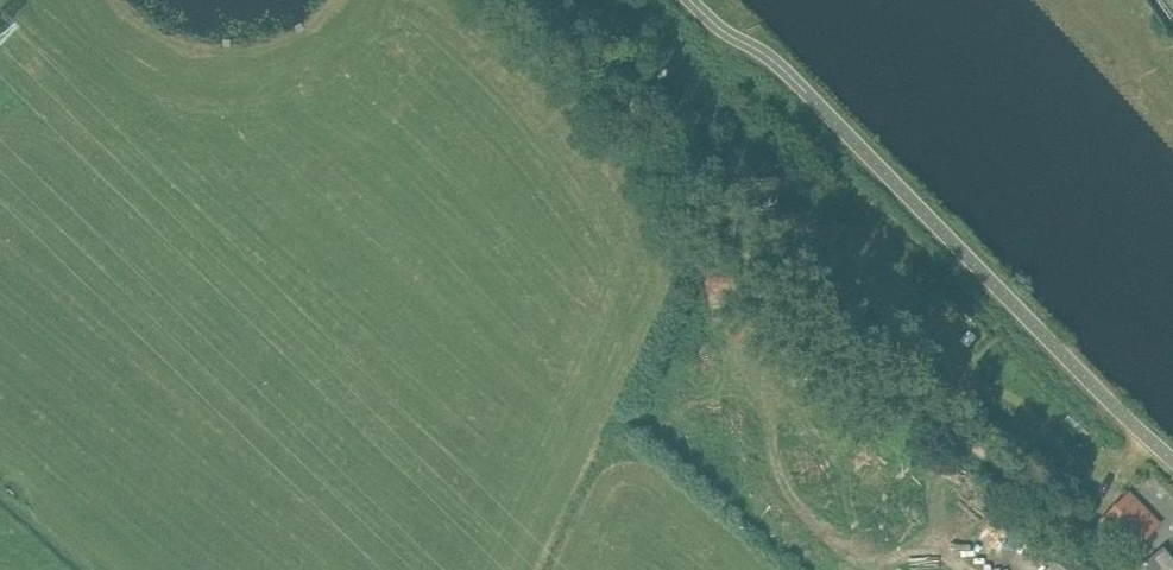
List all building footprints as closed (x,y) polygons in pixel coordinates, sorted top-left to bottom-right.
[(1159,525),(1127,493),(1101,519),(1133,551),(1159,525)] [(1142,564),(1147,569),(1172,569),(1172,561),(1163,547),(1142,564)] [(1063,549),(1045,569),(1089,569),(1063,549)]
